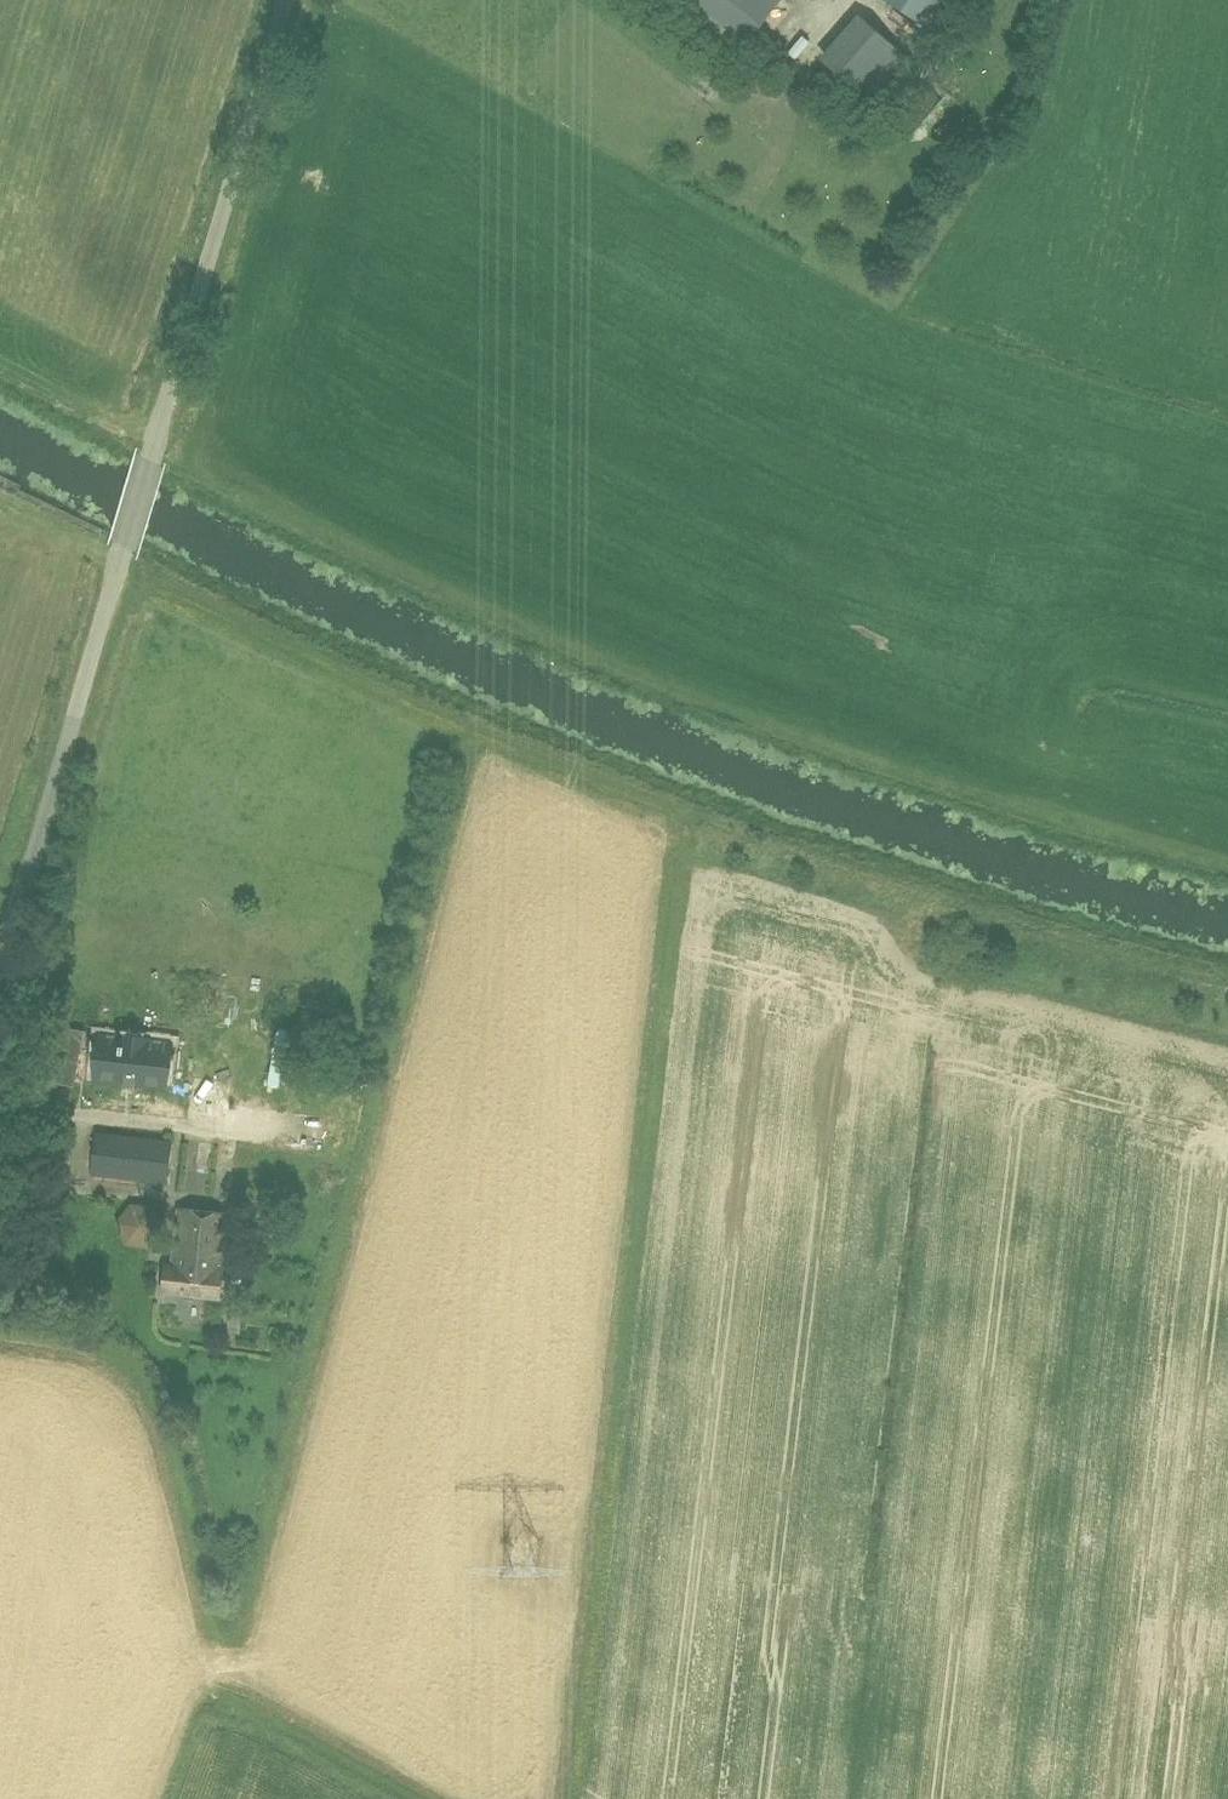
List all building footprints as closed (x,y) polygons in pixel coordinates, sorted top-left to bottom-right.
[(741,48),(777,0),(677,0),(741,48)] [(933,31),(953,0),(887,0),(933,31)] [(857,13),(819,57),(887,115),(924,71),(857,13)] [(783,41),(796,52),(812,31),(799,21),(783,41)] [(277,1027),(268,1084),(283,1087),(293,1029),(277,1027)] [(98,1045),(93,1078),(164,1087),(170,1053),(146,1050),(148,1040),(126,1037),(124,1048),(98,1045)] [(170,1140),(95,1131),(91,1173),(165,1182),(170,1140)] [(177,1206),(171,1265),(164,1264),(161,1291),(219,1298),(223,1271),(229,1211),(177,1206)]
